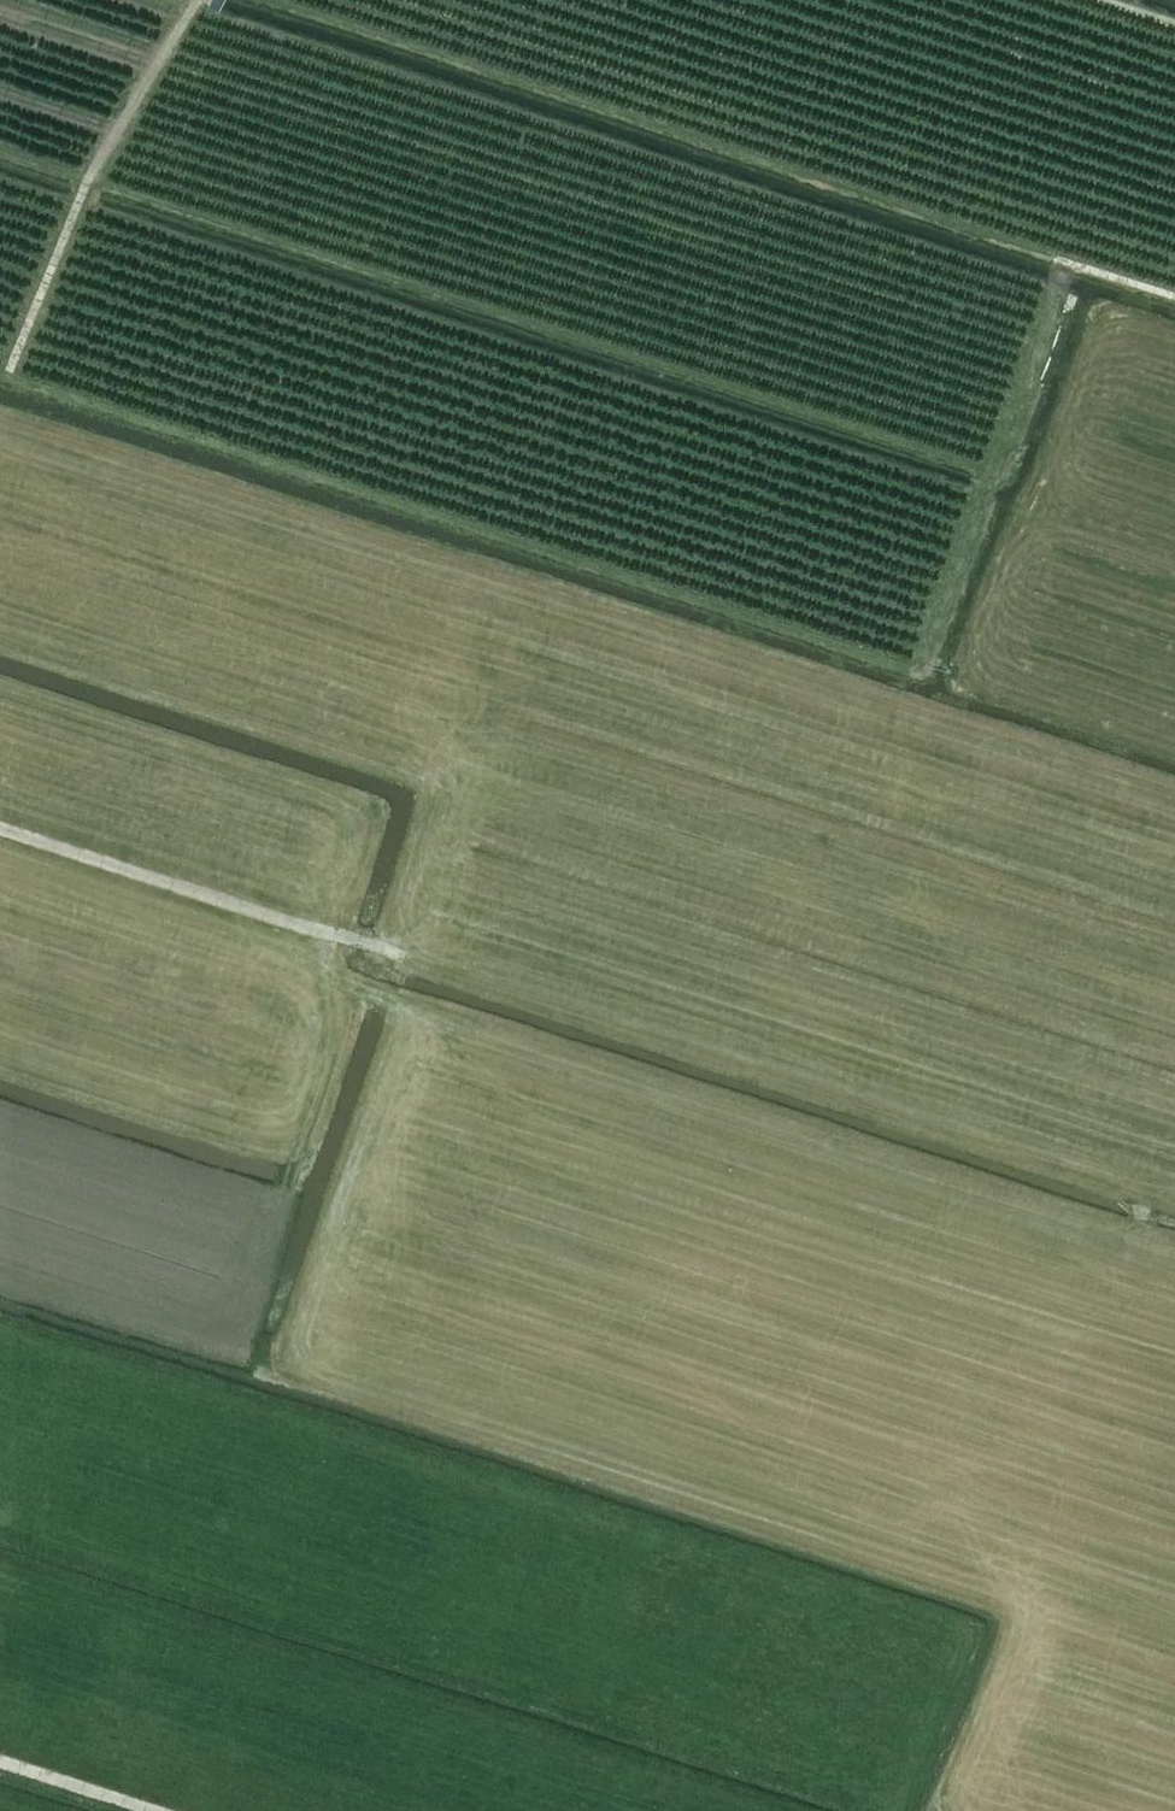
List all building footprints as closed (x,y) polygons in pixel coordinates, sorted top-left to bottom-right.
[(210,4),(221,10),(225,0),(212,0),(210,4)]
